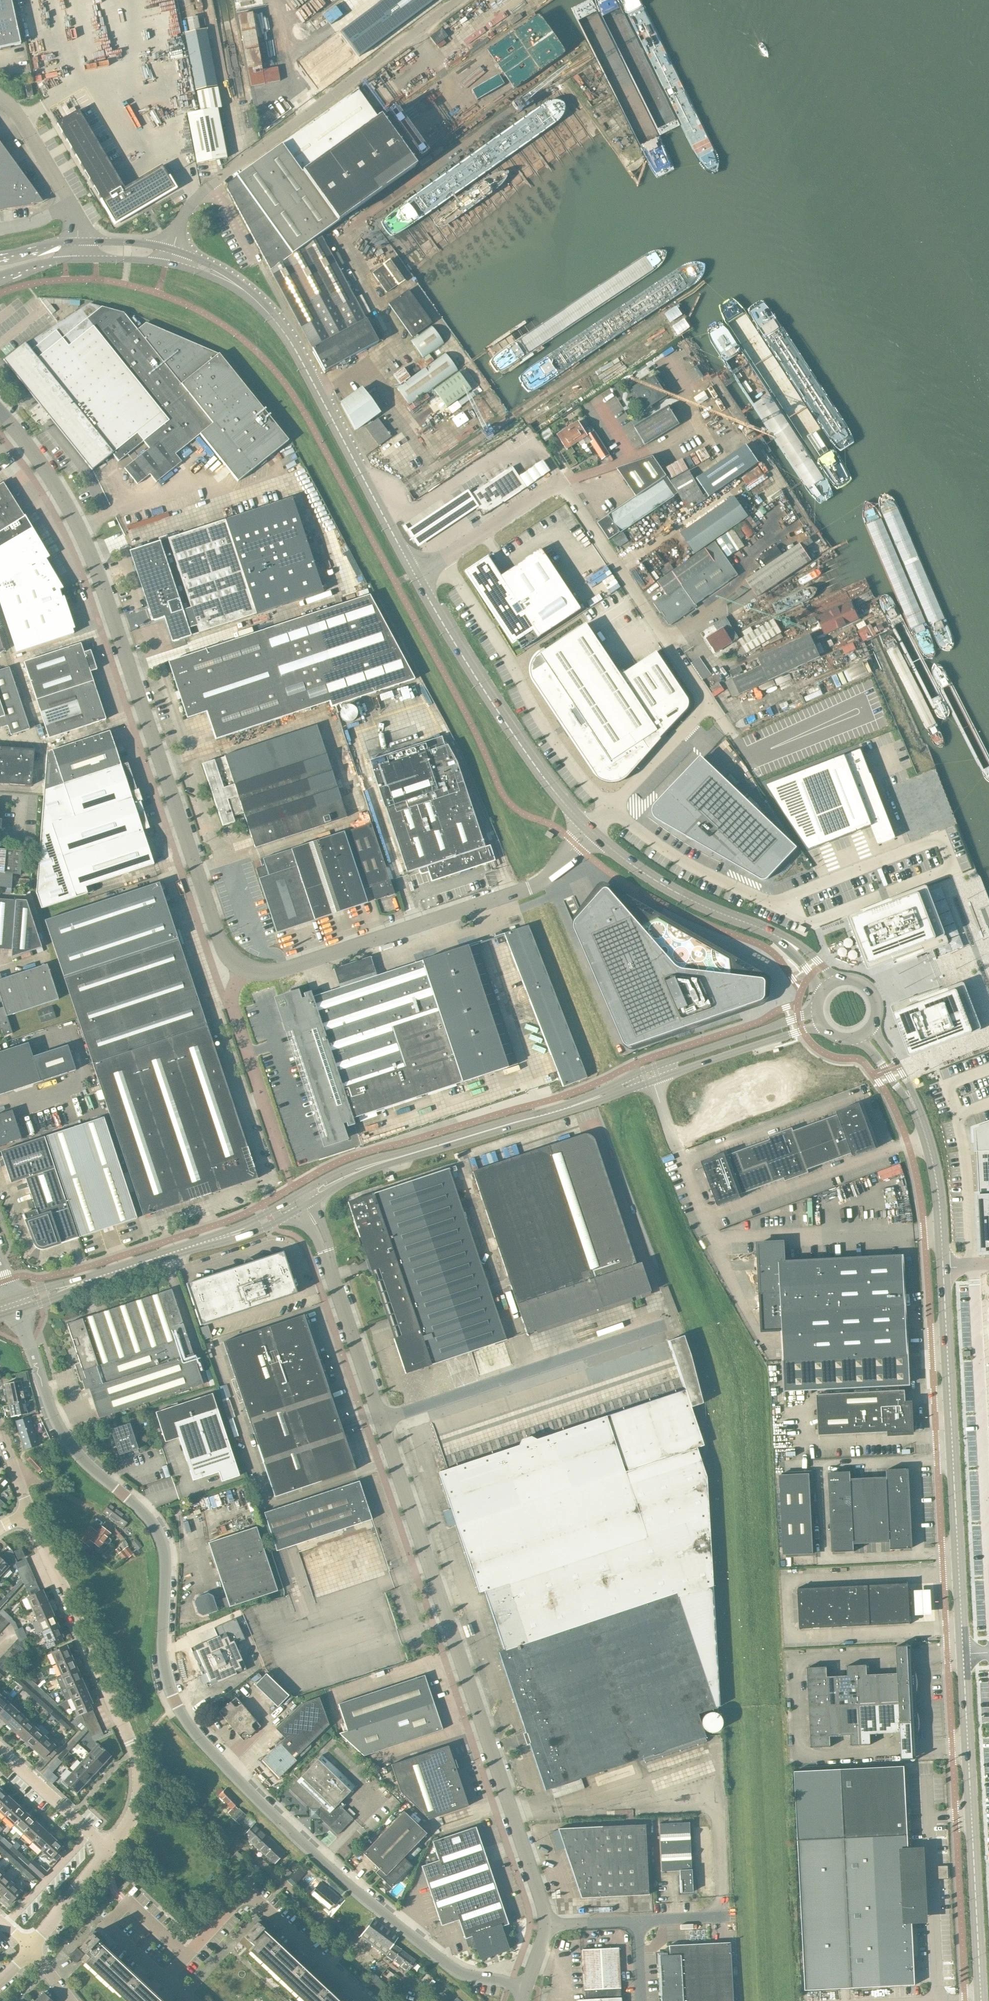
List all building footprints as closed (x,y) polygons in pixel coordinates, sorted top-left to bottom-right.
[(20,44),(11,0),(0,0),(0,48),(20,44)] [(341,32),(359,57),(435,0),(384,0),(341,32)] [(442,28),(430,37),(436,45),(448,36),(442,28)] [(185,33),(196,90),(217,86),(206,29),(185,33)] [(31,85),(25,86),(27,96),(33,95),(31,85)] [(200,111),(187,114),(197,163),(227,157),(217,108),(221,107),(217,87),(196,91),(200,111)] [(270,270),(321,236),(416,167),(381,117),(379,119),(358,90),(298,132),(281,144),(282,145),(237,177),(228,184),(227,188),(270,270)] [(78,110),(56,123),(103,204),(102,205),(114,225),(177,187),(173,180),(171,181),(162,166),(124,188),(78,110)] [(249,128),(255,127),(252,111),(246,112),(249,128)] [(34,205),(34,204),(33,204),(37,194),(38,195),(0,143),(0,211),(34,205)] [(353,297),(338,269),(338,268),(344,264),(338,252),(331,255),(321,236),(270,270),(325,371),(378,342),(364,316),(368,313),(365,308),(366,307),(359,295),(353,297)] [(408,291),(388,304),(411,338),(430,324),(408,291)] [(24,343),(3,360),(92,470),(112,454),(118,461),(143,442),(149,449),(124,469),(136,485),(149,474),(155,482),(180,462),(174,454),(198,434),(237,481),(287,440),(219,352),(145,323),(136,330),(123,313),(88,304),(25,344),(24,343)] [(432,326),(411,340),(423,358),(444,344),(432,326)] [(445,353),(396,388),(409,406),(458,371),(445,353)] [(403,368),(393,375),(400,384),(410,377),(403,368)] [(458,372),(434,390),(447,408),(471,390),(458,372)] [(645,408),(646,409),(660,400),(661,402),(667,398),(662,391),(665,389),(661,383),(658,385),(655,379),(649,382),(647,380),(637,386),(639,389),(635,392),(636,394),(634,395),(642,408),(643,407),(644,408),(645,408)] [(362,389),(341,404),(355,430),(366,422),(369,425),(365,428),(378,447),(391,437),(377,419),(371,424),(369,420),(379,413),(362,389)] [(680,424),(669,406),(651,417),(635,427),(646,444),(680,424)] [(569,427),(578,442),(584,438),(588,444),(591,442),(601,457),(609,452),(592,424),(585,429),(579,421),(569,427)] [(549,426),(539,432),(544,439),(550,434),(553,433),(552,432),(549,426)] [(572,446),(578,442),(569,427),(558,434),(567,448),(561,452),(571,467),(578,463),(572,454),(575,452),(572,446)] [(672,481),(689,510),(706,500),(705,499),(759,462),(747,445),(697,479),(707,493),(703,496),(689,472),(672,481)] [(637,496),(610,514),(598,522),(609,539),(678,493),(667,476),(654,457),(618,469),(637,496)] [(666,469),(671,479),(689,470),(683,459),(666,469)] [(544,460),(518,476),(526,487),(551,470),(544,460)] [(512,466),(470,494),(469,495),(477,508),(483,516),(526,487),(518,476),(512,466)] [(25,517),(3,483),(0,485),(0,532),(25,517)] [(468,490),(448,502),(407,530),(418,547),(459,519),(477,508),(469,495),(470,494),(468,490)] [(748,516),(734,497),(682,533),(695,553),(748,516)] [(131,550),(133,555),(154,620),(166,616),(174,641),(256,614),(323,592),(293,498),(225,520),(131,550)] [(0,532),(0,604),(16,653),(73,634),(65,609),(66,608),(63,597),(61,597),(59,591),(62,589),(45,560),(50,557),(32,528),(25,517),(0,532)] [(746,519),(738,526),(747,539),(756,532),(746,519)] [(745,546),(734,530),(716,541),(727,557),(745,546)] [(624,532),(614,539),(617,544),(627,537),(624,532)] [(810,538),(800,544),(747,580),(747,581),(724,602),(727,606),(752,588),(758,597),(812,560),(804,549),(813,543),(810,538)] [(715,542),(705,548),(715,562),(682,585),(673,571),(658,582),(667,594),(654,603),(669,624),(671,625),(698,606),(696,604),(738,575),(715,542)] [(761,556),(767,564),(782,554),(776,546),(761,556)] [(487,556),(465,571),(512,643),(515,641),(521,650),(582,609),(542,548),(500,576),(487,556)] [(705,548),(673,571),(682,585),(715,562),(705,548)] [(675,568),(672,563),(663,569),(666,574),(675,568)] [(368,595),(312,614),(330,670),(321,673),(328,695),(327,696),(329,702),(330,707),(365,695),(414,679),(368,595)] [(859,618),(851,603),(819,618),(827,633),(859,618)] [(330,670),(312,614),(168,662),(187,719),(206,712),(215,739),(329,702),(327,696),(328,695),(321,673),(330,670)] [(714,625),(718,631),(707,638),(716,653),(739,638),(726,617),(714,625)] [(774,621),(739,641),(746,653),(781,633),(774,621)] [(564,727),(564,728),(565,728),(566,729),(567,728),(596,771),(596,772),(597,773),(598,774),(599,775),(600,776),(601,777),(602,777),(603,778),(604,778),(605,779),(606,779),(607,779),(608,780),(609,780),(610,780),(611,780),(612,780),(613,780),(614,780),(615,780),(616,780),(617,780),(617,779),(618,779),(619,779),(620,778),(621,778),(622,778),(623,777),(624,776),(625,775),(626,775),(686,711),(687,710),(688,709),(688,708),(689,707),(689,706),(689,705),(689,704),(689,703),(689,702),(689,701),(689,700),(688,699),(687,698),(657,652),(621,676),(587,624),(541,654),(540,655),(539,656),(538,657),(537,658),(537,659),(536,660),(535,660),(535,661),(535,662),(534,662),(534,663),(534,664),(534,665),(533,666),(533,667),(533,668),(533,669),(533,670),(533,671),(533,672),(533,673),(533,674),(533,675),(534,675),(534,676),(534,677),(534,678),(535,679),(535,680),(536,680),(536,681),(565,724),(564,724),(564,725),(563,726),(564,727)] [(739,695),(739,694),(820,657),(810,635),(758,658),(762,666),(725,683),(730,694),(731,694),(732,696),(736,696),(739,695)] [(36,700),(93,681),(90,672),(96,670),(90,651),(83,653),(80,644),(23,663),(36,700)] [(0,671),(0,729),(7,726),(11,736),(29,729),(9,668),(0,671)] [(106,720),(93,681),(36,700),(49,739),(106,720)] [(214,760),(202,764),(223,826),(234,822),(232,816),(243,813),(255,847),(347,817),(316,725),(224,755),(228,767),(217,771),(214,760)] [(116,802),(138,795),(127,762),(120,765),(109,731),(46,752),(43,791),(105,770),(116,802)] [(385,807),(399,853),(406,873),(419,869),(419,872),(421,873),(422,874),(428,872),(431,881),(493,860),(489,846),(484,847),(456,763),(447,745),(444,746),(441,736),(369,760),(372,769),(371,769),(384,808),(385,807)] [(0,748),(0,784),(31,787),(34,751),(0,748)] [(861,749),(766,786),(808,851),(833,841),(847,836),(872,826),(876,838),(879,844),(895,838),(893,832),(863,753),(861,749)] [(653,809),(653,810),(653,812),(653,814),(654,816),(655,818),(656,819),(658,820),(694,841),(695,840),(725,858),(731,852),(759,879),(760,879),(761,880),(763,880),(764,880),(765,880),(766,880),(768,879),(769,878),(787,859),(798,848),(703,757),(702,759),(663,799),(662,801),(660,799),(656,804),(654,805),(653,807),(653,809)] [(105,770),(43,791),(35,893),(41,909),(87,894),(85,887),(154,865),(142,831),(149,829),(138,795),(116,802),(105,770)] [(394,893),(389,880),(370,823),(344,832),(362,889),(370,886),(375,900),(394,893)] [(362,889),(344,832),(329,836),(260,859),(262,866),(255,868),(268,909),(276,932),(366,902),(362,889)] [(12,875),(19,875),(21,851),(0,849),(0,887),(11,887),(12,875)] [(45,921),(64,978),(143,1216),(257,1178),(178,940),(159,883),(45,921)] [(848,917),(848,918),(848,919),(849,922),(861,953),(865,963),(865,965),(866,966),(866,967),(867,967),(867,968),(867,969),(868,969),(869,969),(877,967),(879,966),(886,963),(908,955),(909,959),(940,947),(945,945),(947,944),(948,944),(948,943),(949,942),(948,942),(947,937),(942,925),(929,891),(928,888),(928,887),(927,887),(927,886),(926,886),(925,886),(894,899),(854,914),(850,915),(849,916),(848,916),(848,917)] [(575,924),(575,925),(575,927),(575,929),(576,930),(587,957),(624,1043),(625,1044),(625,1045),(626,1046),(627,1046),(629,1047),(630,1047),(631,1047),(632,1046),(762,1001),(763,1001),(764,1000),(765,999),(765,998),(766,997),(766,996),(766,995),(766,983),(766,982),(766,981),(765,980),(765,979),(764,979),(763,979),(762,979),(749,977),(749,976),(749,975),(748,975),(748,974),(747,974),(746,974),(745,974),(744,974),(744,975),(743,976),(731,975),(731,974),(729,960),(659,920),(642,926),(641,924),(636,917),(625,922),(615,899),(618,898),(610,890),(610,889),(609,889),(608,889),(607,888),(606,888),(606,889),(605,889),(604,889),(604,890),(597,897),(578,919),(576,920),(576,922),(575,924)] [(12,950),(11,958),(41,948),(26,901),(16,900),(0,899),(0,949),(12,950)] [(800,925),(797,930),(804,933),(806,928),(800,925)] [(495,934),(498,945),(505,943),(504,941),(506,940),(562,1088),(586,1079),(528,927),(502,935),(501,932),(495,934)] [(312,992),(310,993),(310,992),(303,994),(305,998),(299,1000),(298,995),(296,996),(294,998),(293,999),(292,1001),(290,1002),(289,1004),(289,1006),(288,1008),(287,1010),(287,1012),(287,1014),(287,1016),(287,1018),(289,1024),(291,1030),(290,1030),(326,1139),(343,1134),(340,1125),(346,1123),(347,1127),(351,1126),(354,1125),(352,1119),(507,1068),(467,946),(320,995),(320,994),(318,993),(317,993),(316,992),(315,992),(313,992),(312,992)] [(1,1028),(3,1036),(12,1033),(7,1016),(58,1000),(47,965),(1,979),(0,977),(0,1002),(2,1002),(3,1007),(0,1008),(0,1028),(1,1028)] [(894,1014),(894,1015),(894,1016),(894,1017),(909,1055),(909,1056),(910,1056),(911,1056),(933,1048),(936,1047),(940,1045),(969,1034),(979,1030),(980,1030),(980,1029),(981,1029),(981,1028),(981,1027),(965,984),(964,984),(964,983),(963,983),(962,983),(953,986),(931,995),(927,996),(926,992),(911,998),(905,1000),(904,1001),(904,1002),(904,1003),(904,1004),(905,1005),(906,1008),(896,1012),(895,1013),(894,1014)] [(52,1006),(37,1011),(41,1023),(56,1018),(52,1006)] [(76,1070),(68,1045),(33,1057),(28,1043),(0,1052),(0,1095),(76,1070)] [(725,1153),(716,1157),(702,1162),(718,1207),(742,1198),(740,1195),(744,1193),(785,1178),(786,1182),(809,1173),(808,1170),(812,1168),(852,1153),(853,1156),(877,1148),(860,1103),(837,1112),(838,1115),(812,1125),(793,1131),(792,1128),(769,1137),(770,1140),(726,1156),(725,1153)] [(20,1139),(11,1111),(0,1114),(0,1145),(20,1139)] [(46,1136),(79,1237),(136,1218),(103,1117),(46,1136)] [(973,1129),(974,1138),(974,1143),(977,1143),(979,1195),(977,1195),(977,1197),(988,1197),(988,1123),(973,1129)] [(583,1134),(471,1171),(525,1333),(649,1291),(640,1262),(635,1264),(593,1140),(592,1138),(589,1135),(587,1134),(585,1134),(583,1134)] [(44,1247),(44,1248),(77,1237),(44,1137),(0,1151),(11,1183),(25,1178),(35,1208),(23,1213),(34,1243),(35,1243),(36,1244),(37,1246),(38,1246),(40,1247),(44,1247)] [(348,1202),(347,1202),(351,1214),(359,1237),(363,1235),(371,1257),(366,1259),(370,1271),(375,1270),(395,1330),(397,1337),(393,1338),(405,1374),(411,1372),(506,1340),(449,1172),(456,1170),(455,1166),(348,1202)] [(977,1197),(978,1215),(988,1214),(988,1197),(977,1197)] [(978,1215),(979,1232),(988,1232),(988,1214),(978,1215)] [(979,1232),(980,1253),(988,1252),(988,1232),(979,1232)] [(788,1242),(758,1243),(761,1294),(763,1331),(783,1330),(784,1360),(786,1389),(819,1388),(909,1384),(908,1354),(903,1257),(789,1262),(788,1242)] [(296,1292),(283,1252),(188,1283),(201,1324),(296,1292)] [(83,1385),(192,1349),(187,1336),(172,1288),(67,1323),(79,1362),(74,1363),(80,1381),(81,1381),(83,1385)] [(342,1429),(304,1314),(224,1341),(275,1496),(356,1469),(342,1429)] [(208,1325),(201,1327),(205,1339),(212,1336),(208,1325)] [(604,1416),(438,1472),(478,1593),(484,1591),(505,1650),(499,1652),(545,1789),(550,1787),(705,1736),(696,1709),(718,1701),(706,1476),(701,1460),(627,1484),(624,1472),(704,1445),(694,1415),(701,1413),(698,1403),(703,1402),(689,1355),(682,1336),(667,1341),(674,1360),(594,1386),(604,1416)] [(192,1349),(83,1385),(84,1389),(88,1388),(98,1418),(203,1383),(192,1349)] [(9,1404),(25,1401),(20,1380),(4,1384),(9,1404)] [(905,1390),(817,1394),(819,1435),(891,1431),(891,1432),(892,1432),(892,1433),(911,1432),(911,1421),(909,1421),(909,1415),(911,1415),(910,1404),(906,1404),(905,1390)] [(212,1393),(155,1411),(165,1441),(178,1437),(180,1436),(194,1479),(218,1471),(221,1480),(239,1475),(212,1393)] [(25,1401),(9,1404),(11,1417),(27,1414),(26,1410),(25,1401)] [(16,1421),(25,1448),(37,1445),(29,1417),(16,1421)] [(110,1428),(116,1446),(117,1447),(118,1451),(122,1453),(126,1452),(138,1448),(129,1422),(110,1428)] [(33,1455),(27,1460),(38,1471),(43,1465),(33,1455)] [(887,1489),(907,1488),(907,1482),(906,1482),(906,1477),(907,1477),(907,1468),(887,1469),(887,1479),(887,1489)] [(832,1486),(832,1492),(851,1491),(851,1482),(851,1481),(851,1472),(831,1473),(831,1482),(832,1482),(832,1486)] [(810,1474),(780,1475),(784,1555),(813,1554),(813,1549),(810,1474)] [(887,1479),(875,1480),(876,1510),(888,1509),(887,1489),(887,1479)] [(875,1480),(863,1481),(864,1510),(876,1510),(875,1480)] [(367,1490),(363,1491),(360,1481),(265,1513),(277,1551),(372,1519),(366,1499),(370,1497),(367,1490)] [(863,1481),(851,1481),(851,1482),(851,1491),(852,1501),(852,1511),(864,1510),(863,1481)] [(888,1509),(907,1508),(907,1495),(908,1495),(907,1488),(887,1489),(888,1509)] [(832,1492),(832,1502),(852,1501),(851,1491),(832,1492)] [(852,1501),(832,1502),(833,1512),(852,1511),(852,1501)] [(114,1522),(122,1528),(127,1522),(127,1521),(127,1520),(127,1519),(124,1517),(125,1515),(110,1504),(104,1512),(115,1521),(114,1522)] [(908,1522),(907,1508),(888,1509),(889,1529),(909,1528),(909,1522),(908,1522)] [(878,1540),(890,1540),(890,1539),(889,1529),(888,1509),(876,1510),(878,1540)] [(853,1541),(866,1541),(864,1510),(852,1511),(853,1521),(853,1531),(854,1541),(853,1541)] [(866,1541),(878,1540),(876,1510),(864,1510),(866,1541)] [(833,1512),(833,1522),(853,1521),(852,1511),(833,1512)] [(833,1522),(834,1532),(853,1531),(853,1521),(833,1522)] [(198,1612),(203,1614),(218,1609),(217,1609),(229,1605),(229,1606),(277,1590),(256,1525),(208,1541),(226,1596),(214,1600),(213,1595),(208,1592),(197,1596),(194,1601),(198,1612)] [(108,1536),(109,1535),(110,1533),(101,1526),(97,1531),(91,1527),(81,1539),(89,1546),(93,1542),(99,1547),(102,1549),(104,1549),(111,1539),(108,1536)] [(910,1535),(909,1528),(889,1529),(890,1539),(890,1540),(890,1549),(910,1548),(910,1539),(909,1539),(909,1536),(909,1535),(910,1535)] [(854,1551),(853,1541),(854,1541),(853,1531),(834,1532),(834,1539),(835,1539),(835,1543),(834,1543),(834,1553),(854,1551)] [(136,1540),(132,1543),(137,1550),(142,1547),(136,1540)] [(128,1546),(121,1552),(118,1548),(115,1550),(119,1553),(119,1554),(124,1561),(133,1553),(128,1546)] [(20,1548),(12,1551),(14,1555),(16,1560),(24,1557),(20,1548)] [(12,1549),(4,1552),(7,1558),(14,1555),(12,1551),(12,1549)] [(3,1578),(10,1570),(8,1566),(0,1559),(0,1575),(3,1578)] [(16,1569),(27,1565),(24,1559),(14,1564),(16,1569)] [(16,1569),(18,1575),(29,1570),(27,1565),(16,1569)] [(18,1575),(20,1579),(21,1580),(32,1575),(29,1570),(18,1575)] [(34,1581),(32,1575),(21,1580),(22,1583),(23,1586),(34,1581)] [(20,1579),(13,1588),(15,1590),(22,1583),(21,1580),(20,1579)] [(36,1586),(34,1581),(23,1586),(26,1591),(36,1586)] [(907,1583),(898,1584),(900,1623),(909,1623),(910,1623),(908,1582),(907,1582),(907,1583)] [(898,1584),(873,1585),(875,1624),(900,1623),(898,1584)] [(873,1585),(854,1586),(856,1625),(875,1624),(873,1585)] [(31,1610),(46,1602),(41,1591),(39,1592),(36,1586),(26,1591),(28,1597),(26,1598),(31,1610)] [(854,1586),(834,1587),(836,1626),(856,1625),(854,1586)] [(801,1629),(811,1628),(812,1628),(820,1627),(818,1588),(809,1588),(799,1589),(799,1587),(798,1588),(800,1629),(801,1629)] [(834,1587),(818,1588),(820,1627),(836,1626),(834,1587)] [(5,1596),(4,1597),(7,1600),(15,1590),(13,1588),(9,1591),(6,1589),(2,1594),(5,1596)] [(934,1593),(912,1594),(912,1620),(934,1620),(934,1593)] [(31,1610),(36,1621),(51,1614),(46,1602),(31,1610)] [(0,1613),(8,1621),(11,1619),(12,1618),(3,1610),(0,1613)] [(5,1626),(9,1622),(8,1621),(0,1613),(0,1622),(5,1626)] [(36,1621),(41,1632),(56,1625),(51,1614),(36,1621)] [(211,1652),(235,1642),(245,1638),(236,1617),(214,1627),(218,1635),(194,1645),(196,1649),(192,1651),(201,1671),(204,1669),(206,1673),(214,1669),(214,1668),(215,1668),(213,1665),(213,1666),(210,1659),(212,1658),(211,1657),(213,1656),(211,1652)] [(10,1623),(14,1631),(18,1629),(15,1622),(12,1618),(11,1619),(8,1621),(9,1622),(10,1623)] [(56,1625),(41,1632),(46,1644),(44,1644),(46,1649),(62,1642),(60,1637),(61,1637),(56,1625)] [(14,1631),(17,1639),(19,1642),(23,1640),(18,1629),(14,1631)] [(17,1639),(11,1646),(19,1654),(22,1651),(19,1642),(17,1639)] [(28,1652),(23,1640),(19,1642),(22,1651),(19,1654),(17,1657),(19,1658),(24,1654),(28,1652)] [(206,1673),(204,1673),(206,1678),(204,1679),(207,1686),(246,1669),(235,1642),(211,1652),(213,1656),(211,1657),(212,1658),(210,1659),(213,1666),(213,1665),(215,1668),(214,1668),(214,1669),(206,1673)] [(914,1664),(914,1662),(913,1662),(914,1663),(912,1663),(912,1645),(896,1646),(897,1673),(882,1673),(884,1703),(916,1702),(916,1699),(916,1696),(917,1693),(917,1690),(918,1687),(918,1684),(918,1681),(918,1678),(917,1675),(916,1673),(915,1670),(915,1667),(914,1664)] [(11,1646),(6,1650),(15,1658),(17,1657),(19,1654),(11,1646)] [(50,1653),(55,1664),(71,1657),(66,1646),(50,1653)] [(6,1650),(3,1654),(12,1662),(15,1658),(6,1650)] [(3,1654),(0,1657),(0,1669),(3,1672),(12,1662),(3,1654)] [(55,1664),(60,1676),(76,1669),(71,1657),(55,1664)] [(838,1676),(839,1706),(859,1705),(884,1703),(882,1673),(868,1674),(867,1664),(847,1665),(848,1675),(838,1676)] [(839,1706),(838,1676),(828,1676),(827,1666),(807,1667),(809,1707),(839,1706)] [(60,1676),(65,1687),(81,1680),(76,1669),(60,1676)] [(27,1682),(30,1679),(21,1671),(18,1674),(27,1682)] [(289,1695),(266,1673),(255,1684),(278,1706),(289,1695)] [(338,1704),(347,1730),(339,1732),(364,1755),(443,1729),(434,1701),(425,1675),(338,1704)] [(22,1688),(25,1685),(16,1676),(13,1679),(22,1688)] [(27,1682),(36,1691),(39,1688),(30,1679),(27,1682)] [(65,1687),(70,1699),(86,1692),(81,1680),(65,1687)] [(22,1688),(31,1696),(34,1693),(25,1685),(22,1688)] [(36,1691),(45,1699),(48,1696),(39,1688),(36,1691)] [(71,1723),(75,1726),(79,1722),(83,1720),(82,1720),(80,1714),(91,1710),(88,1704),(91,1703),(86,1692),(70,1699),(75,1710),(78,1716),(71,1723)] [(31,1696),(40,1705),(43,1702),(34,1693),(31,1696)] [(8,1703),(0,1696),(0,1712),(8,1703)] [(57,1705),(48,1696),(45,1699),(55,1708),(57,1705),(58,1705),(57,1705)] [(277,1741),(277,1744),(261,1759),(278,1777),(311,1746),(312,1740),(329,1724),(320,1696),(301,1703),(276,1728),(284,1737),(280,1741),(277,1741)] [(221,1709),(221,1713),(241,1737),(246,1738),(258,1728),(258,1723),(238,1699),(233,1698),(221,1709)] [(66,1701),(57,1705),(58,1705),(57,1705),(64,1712),(67,1709),(69,1705),(67,1700),(66,1701)] [(40,1705),(50,1713),(52,1710),(43,1702),(40,1705)] [(918,1735),(919,1732),(919,1729),(920,1726),(920,1723),(920,1720),(919,1717),(919,1713),(918,1710),(917,1708),(916,1705),(916,1702),(884,1703),(859,1705),(861,1745),(871,1744),(871,1734),(900,1732),(902,1759),(917,1759),(916,1741),(917,1741),(917,1742),(918,1742),(918,1738),(918,1735)] [(6,1724),(17,1712),(8,1703),(0,1712),(0,1719),(6,1724)] [(861,1745),(859,1705),(839,1706),(841,1735),(851,1735),(851,1745),(861,1745)] [(839,1706),(809,1707),(811,1747),(831,1746),(831,1736),(841,1735),(839,1706)] [(50,1713),(59,1721),(61,1718),(52,1710),(50,1713)] [(93,1715),(91,1710),(80,1714),(82,1720),(93,1715)] [(6,1724),(15,1733),(26,1720),(17,1712),(6,1724)] [(96,1720),(93,1715),(82,1720),(83,1720),(83,1722),(85,1725),(96,1720)] [(71,1727),(61,1718),(59,1721),(68,1730),(71,1727)] [(15,1733),(24,1741),(36,1729),(26,1720),(15,1733)] [(98,1726),(96,1720),(85,1725),(87,1731),(88,1730),(98,1726)] [(81,1732),(73,1740),(76,1742),(87,1731),(85,1725),(83,1722),(77,1728),(81,1732)] [(101,1732),(98,1726),(88,1730),(91,1736),(101,1732)] [(24,1741),(33,1749),(44,1737),(36,1729),(24,1741)] [(102,1731),(91,1736),(92,1740),(104,1735),(102,1731)] [(44,1737),(33,1749),(42,1758),(47,1752),(52,1757),(61,1747),(56,1742),(54,1745),(44,1737)] [(73,1740),(65,1749),(68,1752),(76,1742),(73,1740)] [(97,1744),(88,1753),(101,1765),(109,1755),(97,1744)] [(430,1751),(450,1811),(468,1805),(455,1768),(458,1767),(455,1759),(453,1760),(448,1745),(430,1751)] [(65,1749),(56,1758),(60,1762),(61,1761),(61,1760),(68,1752),(65,1749)] [(450,1811),(430,1751),(429,1751),(391,1763),(400,1791),(429,1819),(450,1812),(450,1811)] [(88,1753),(80,1763),(92,1774),(101,1765),(88,1753)] [(322,1753),(296,1780),(289,1787),(310,1808),(310,1812),(314,1816),(319,1816),(337,1834),(353,1817),(345,1810),(338,1803),(355,1785),(322,1753)] [(52,1770),(60,1762),(56,1758),(48,1767),(52,1770)] [(80,1763),(71,1772),(84,1783),(92,1774),(80,1763)] [(904,1766),(795,1771),(798,1840),(805,1990),(915,1984),(915,1969),(912,1915),(920,1915),(920,1914),(920,1913),(919,1890),(919,1889),(911,1889),(908,1835),(904,1766)] [(84,1783),(71,1772),(63,1781),(75,1793),(84,1783)] [(226,1788),(219,1796),(232,1809),(228,1813),(231,1815),(237,1809),(235,1806),(239,1802),(226,1788)] [(5,1817),(16,1804),(7,1796),(0,1804),(0,1812),(5,1817)] [(5,1817),(14,1825),(25,1813),(16,1804),(5,1817)] [(239,1808),(238,1809),(232,1816),(239,1824),(247,1815),(239,1808)] [(426,1833),(403,1811),(363,1853),(379,1869),(376,1873),(391,1888),(412,1866),(403,1857),(426,1833)] [(14,1825),(23,1834),(34,1821),(25,1813),(14,1825)] [(23,1834),(32,1842),(43,1830),(34,1821),(23,1834)] [(256,1844),(266,1833),(260,1827),(255,1822),(244,1834),(257,1846),(257,1845),(256,1844)] [(692,1892),(689,1822),(659,1823),(661,1871),(679,1871),(680,1893),(692,1892)] [(558,1828),(581,1897),(648,1894),(645,1824),(565,1828),(558,1828)] [(436,1853),(459,1919),(465,1937),(469,1936),(474,1935),(474,1934),(500,1926),(501,1926),(505,1925),(508,1923),(476,1826),(432,1841),(436,1853)] [(32,1842),(41,1850),(52,1838),(43,1830),(32,1842)] [(257,1845),(257,1846),(269,1857),(268,1858),(272,1863),(274,1861),(275,1863),(286,1851),(266,1833),(256,1844),(257,1845)] [(11,1846),(2,1838),(0,1841),(9,1849),(11,1846)] [(52,1838),(41,1850),(46,1855),(44,1856),(49,1860),(51,1859),(53,1857),(56,1860),(65,1851),(61,1848),(62,1847),(52,1838)] [(21,1855),(11,1846),(9,1849),(18,1857),(21,1855)] [(3,1855),(12,1864),(15,1861),(6,1852),(3,1855)] [(442,1924),(459,1919),(436,1853),(429,1855),(432,1862),(423,1865),(442,1924)] [(29,1863),(21,1855),(18,1857),(27,1865),(29,1863)] [(33,1859),(29,1863),(27,1865),(41,1878),(47,1872),(33,1859)] [(12,1864),(21,1872),(24,1869),(15,1861),(12,1864)] [(300,1866),(290,1877),(296,1882),(306,1871),(300,1866)] [(24,1869),(21,1872),(20,1873),(30,1882),(34,1878),(24,1869)] [(11,1883),(3,1875),(0,1877),(0,1895),(11,1883)] [(320,1882),(310,1894),(329,1909),(336,1901),(336,1900),(338,1897),(320,1882)] [(11,1883),(0,1895),(0,1896),(9,1904),(21,1892),(11,1883)] [(286,1888),(282,1892),(289,1898),(293,1894),(286,1888)] [(367,1925),(360,1935),(386,1954),(394,1944),(398,1938),(373,1918),(367,1925)] [(238,1942),(302,2000),(341,2000),(266,1931),(256,1921),(243,1936),(238,1942)] [(474,1935),(469,1936),(475,1954),(480,1957),(508,1948),(511,1943),(505,1925),(501,1926),(500,1926),(474,1934),(474,1935)] [(79,1958),(125,2000),(163,2000),(101,1943),(91,1933),(77,1948),(74,1946),(66,1955),(74,1963),(79,1958)] [(677,1944),(667,1945),(667,1955),(659,1955),(661,2000),(733,2000),(730,1942),(677,1944)] [(394,1944),(386,1954),(393,1960),(401,1949),(394,1944)] [(621,1997),(620,1988),(619,1946),(583,1949),(585,1989),(586,1999),(577,1999),(577,2000),(621,2000),(621,1997)] [(401,1949),(393,1960),(400,1966),(408,1955),(401,1949)] [(408,1955),(400,1966),(408,1971),(414,1962),(416,1960),(408,1955)] [(369,1969),(364,1976),(374,1984),(378,1978),(379,1977),(369,1969)] [(385,1984),(378,1978),(374,1984),(381,1989),(385,1984)] [(34,2000),(52,2000),(42,1992),(34,2000)]
